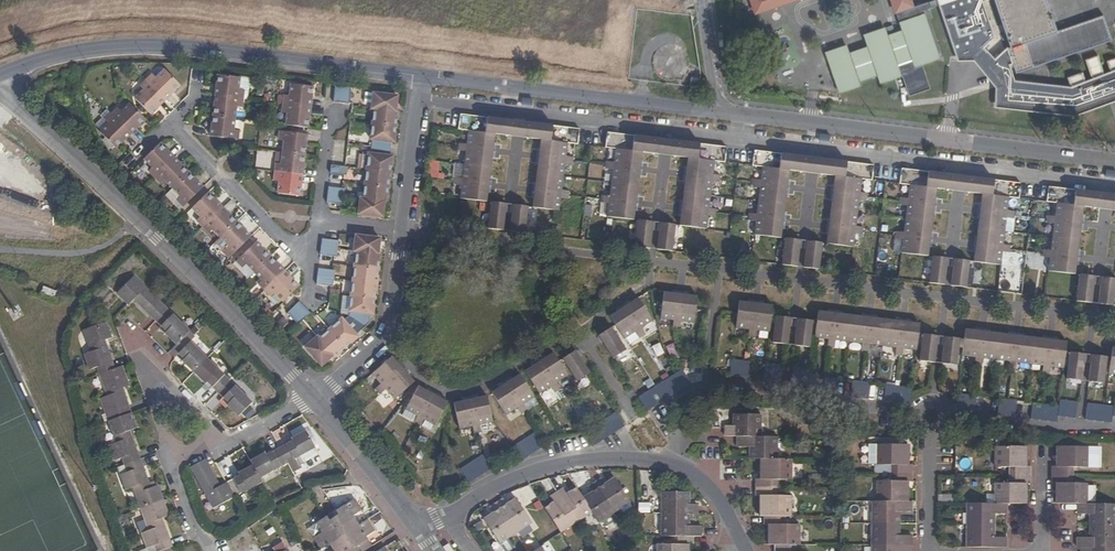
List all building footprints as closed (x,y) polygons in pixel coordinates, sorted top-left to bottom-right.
[(795,0),(750,0),(754,14),(795,0)] [(937,0),(914,8),(911,0),(890,0),(895,13),(896,13),(899,23),(924,14),(923,11),(937,7),(957,0),(937,0)] [(937,7),(952,52),(955,61),(972,61),(995,87),(993,106),(1071,115),(1114,101),(1114,71),(1071,88),(1013,81),(1006,65),(1010,64),(1005,49),(992,60),(981,48),(991,38),(979,1),(984,0),(957,0),(937,7)] [(1054,60),(1019,0),(995,0),(1011,47),(1008,49),(1016,73),(1054,60)] [(1054,60),(1111,40),(1103,16),(1057,32),(1046,0),(1019,0),(1054,60)] [(940,58),(924,14),(899,23),(902,31),(887,36),(884,28),(863,35),(867,47),(849,54),(846,45),(825,53),(839,93),(860,86),(859,82),(877,76),(880,84),(901,76),(897,64),(912,60),(914,67),(922,65),(940,58)] [(909,95),(930,88),(922,65),(914,67),(912,60),(897,64),(901,76),(902,76),(909,95)] [(149,72),(142,79),(163,101),(169,95),(179,85),(162,68),(154,77),(149,72)] [(217,74),(215,88),(214,96),(241,99),(242,89),(239,89),(240,77),(217,74)] [(163,101),(142,79),(137,84),(140,89),(133,96),(150,115),(158,106),(163,101)] [(348,103),(351,84),(341,83),(334,82),(331,102),(339,102),(346,103),(348,103)] [(282,95),(281,104),(309,107),(309,100),(311,100),(312,86),(289,84),(288,95),(282,95)] [(374,91),(371,108),(397,111),(398,93),(374,91)] [(241,99),(214,96),(213,104),(212,116),(235,119),(236,106),(241,107),(241,99)] [(115,106),(107,113),(129,135),(134,129),(144,120),(126,103),(118,110),(115,106)] [(309,107),(281,104),(280,112),(286,112),(285,125),(291,126),(307,128),(308,115),(309,107)] [(397,126),(399,111),(397,111),(371,108),(370,123),(397,126)] [(114,149),(123,140),(129,135),(107,113),(102,118),(105,122),(97,131),(114,149)] [(461,186),(460,199),(487,202),(495,134),(519,137),(541,140),(532,208),(559,211),(561,198),(568,199),(569,191),(562,190),(565,164),(572,164),(573,157),(566,156),(567,143),(578,144),(580,129),(521,121),(517,121),(460,114),(458,129),(468,130),(467,144),(459,143),(458,151),(465,152),(462,178),(454,177),(454,185),(461,186)] [(234,129),(235,119),(212,116),(211,129),(210,137),(217,138),(233,140),(234,129)] [(395,142),(397,126),(370,123),(367,140),(372,141),(371,146),(389,148),(390,142),(395,142)] [(282,141),(281,153),(303,156),(304,143),(305,135),(305,134),(278,131),(277,140),(282,141)] [(714,162),(712,145),(666,139),(607,132),(605,148),(615,149),(613,162),(606,162),(605,169),(613,170),(609,196),(602,195),(601,203),(608,203),(606,217),(634,220),(642,153),(665,156),(687,159),(679,226),(703,229),(707,228),(708,216),(715,217),(716,210),(709,209),(712,182),(717,182),(716,175),(713,175),(714,162)] [(146,172),(153,179),(173,159),(168,153),(159,144),(142,160),(149,168),(146,172)] [(727,147),(712,145),(714,162),(716,162),(725,163),(727,147)] [(389,154),(389,148),(371,146),(370,153),(367,152),(364,169),(391,172),(393,155),(389,154)] [(856,227),(860,200),(867,201),(868,198),(868,194),(861,193),(862,180),(872,181),(874,166),(816,158),(754,151),(752,166),(762,167),(760,181),(753,180),(753,184),(752,187),(760,188),(757,214),(749,214),(749,218),(748,221),(756,221),(754,235),(781,238),(790,171),(813,174),(835,177),(826,244),(853,247),(855,234),(862,235),(863,227),(856,227)] [(274,163),(273,172),(301,176),(302,167),(303,156),(281,153),(279,164),(274,163)] [(162,181),(171,190),(188,173),(179,164),(173,159),(153,179),(158,184),(162,181)] [(346,175),(346,167),(343,166),(330,165),(329,173),(342,175),(346,175)] [(389,186),(391,172),(364,169),(362,183),(389,186)] [(928,256),(937,189),(960,192),(982,195),(981,205),(1009,200),(1009,198),(1016,199),(1019,198),(1021,184),(961,176),(902,169),(899,185),(909,186),(907,199),(900,198),(899,205),(907,206),(904,232),(895,232),(895,239),(903,239),(901,254),(928,256)] [(299,196),(300,183),(301,176),(273,172),(271,181),(278,182),(276,193),(299,196)] [(188,173),(171,190),(178,197),(174,201),(182,208),(202,188),(197,183),(188,173)] [(388,201),(389,186),(362,183),(360,198),(384,200),(388,201)] [(326,195),(343,196),(344,188),(340,188),(327,186),(326,195)] [(1046,202),(1056,203),(1054,217),(1047,216),(1046,224),(1054,224),(1050,250),(1043,250),(1042,257),(1049,258),(1048,272),(1075,275),(1083,207),(1106,210),(1114,211),(1114,195),(1108,194),(1049,187),(1046,202)] [(195,222),(201,228),(221,208),(220,207),(216,202),(207,193),(190,210),(198,219),(195,222)] [(325,202),(341,205),(342,205),(343,196),(326,195),(325,202)] [(358,214),(383,216),(384,200),(360,198),(358,214)] [(1007,211),(1009,200),(981,205),(973,262),(1001,266),(1002,252),(1009,253),(1010,246),(1003,245),(1006,219),(1014,219),(1014,212),(1007,211)] [(491,202),(487,228),(503,230),(507,204),(491,202)] [(509,231),(525,233),(528,207),(512,205),(509,231)] [(210,231),(219,239),(236,222),(227,213),(221,208),(201,228),(207,234),(210,231)] [(635,247),(650,249),(653,222),(638,221),(635,247)] [(223,251),(230,258),(250,237),(244,231),(236,222),(219,239),(226,247),(223,251)] [(660,223),(657,247),(673,241),(675,225),(660,223)] [(378,254),(380,239),(355,235),(353,251),(357,251),(378,254)] [(337,249),(338,241),(321,239),(320,247),(337,249)] [(798,267),(800,241),(785,239),(781,265),(798,267)] [(673,241),(657,247),(656,250),(672,251),(673,241)] [(819,269),(822,243),(806,241),(803,268),(819,269)] [(245,265),(253,274),(270,257),(261,248),(255,242),(235,262),(241,269),(245,265)] [(319,254),(332,257),(336,257),(337,249),(320,247),(319,254)] [(379,269),(381,254),(378,254),(357,251),(355,266),(379,269)] [(929,283),(944,285),(948,258),(932,256),(929,283)] [(257,286),(263,292),(284,271),(278,266),(270,257),(253,274),(261,282),(257,286)] [(966,288),(969,261),(954,259),(951,286),(966,288)] [(354,281),(377,283),(379,269),(355,266),(354,279),(354,281)] [(316,276),(333,278),(334,270),(331,270),(317,268),(316,276)] [(273,295),(281,303),(299,286),(290,277),(284,271),(263,292),(269,298),(273,295)] [(1076,302),(1091,304),(1095,276),(1079,275),(1076,302)] [(133,299),(155,321),(167,309),(134,276),(116,293),(128,304),(133,299)] [(333,286),(333,278),(316,276),(315,284),(329,286),(333,286)] [(1113,306),(1114,291),(1114,278),(1100,277),(1097,304),(1113,306)] [(352,295),(376,298),(377,283),(354,281),(352,295)] [(41,287),(40,293),(53,296),(55,290),(41,287)] [(697,296),(663,292),(660,319),(672,320),(672,328),(680,329),(681,321),(694,323),(697,296)] [(373,316),(376,298),(352,295),(349,316),(351,317),(361,322),(366,327),(370,324),(371,316),(373,316)] [(652,320),(638,298),(609,316),(624,339),(635,331),(639,338),(645,333),(640,327),(652,320)] [(769,332),(773,305),(739,301),(736,328),(749,329),(748,337),(756,338),(757,331),(769,332)] [(287,313),(292,319),(304,307),(299,302),(287,313)] [(292,319),(298,325),(303,321),(309,313),(304,307),(292,319)] [(167,309),(155,321),(166,331),(164,332),(176,344),(184,336),(189,331),(167,309)] [(903,349),(916,350),(919,323),(818,311),(815,338),(828,339),(827,347),(835,347),(836,340),(862,343),(861,351),(868,352),(869,344),(896,348),(895,355),(902,356),(903,349)] [(358,334),(366,327),(361,322),(351,317),(349,316),(344,320),(342,318),(330,329),(347,349),(361,337),(358,334)] [(788,344),(791,317),(775,316),(772,343),(788,344)] [(279,330),(280,331),(288,322),(283,317),(275,326),(279,330)] [(794,346),(809,347),(812,320),(798,318),(794,346)] [(99,374),(115,369),(104,339),(111,337),(106,322),(83,329),(91,351),(84,353),(89,369),(96,367),(99,374)] [(611,327),(598,335),(613,358),(625,349),(611,327)] [(334,356),(337,358),(347,349),(330,329),(319,338),(334,356)] [(1064,368),(1066,341),(965,329),(962,356),(975,357),(975,365),(982,366),(983,358),(1009,361),(1009,369),(1016,370),(1017,363),(1043,366),(1042,373),(1049,374),(1050,367),(1064,368)] [(919,361),(935,363),(938,336),(923,334),(919,361)] [(176,344),(172,348),(183,358),(182,360),(194,372),(207,359),(184,336),(176,344)] [(321,367),(334,356),(319,338),(317,336),(304,348),(321,367)] [(960,338),(945,336),(941,363),(956,365),(960,338)] [(589,373),(575,350),(562,359),(576,381),(589,373)] [(1085,354),(1070,352),(1066,379),(1082,381),(1085,354)] [(567,375),(553,353),(525,371),(539,394),(550,386),(555,392),(561,388),(556,382),(567,375)] [(1092,355),(1088,382),(1104,383),(1107,356),(1092,355)] [(414,382),(392,356),(371,374),(380,384),(374,389),(379,395),(385,390),(393,400),(414,382)] [(207,359),(194,372),(205,383),(206,381),(218,392),(229,380),(207,359)] [(731,360),(730,376),(747,378),(749,362),(731,360)] [(763,380),(781,382),(783,366),(765,364),(763,380)] [(115,418),(130,412),(120,383),(127,381),(122,366),(115,369),(99,374),(107,395),(100,398),(105,414),(113,411),(115,418)] [(793,367),(791,383),(808,386),(808,392),(835,395),(836,379),(810,376),(811,369),(793,367)] [(654,387),(663,401),(690,383),(681,369),(654,387)] [(534,397),(519,374),(491,393),(505,415),(516,408),(521,414),(527,410),(523,404),(534,397)] [(229,380),(218,392),(228,402),(226,404),(238,415),(251,401),(229,380)] [(852,381),(850,397),(868,399),(870,383),(852,381)] [(885,385),(883,401),(910,404),(911,388),(885,385)] [(448,402),(418,386),(404,409),(416,416),(413,422),(419,426),(423,419),(435,426),(448,402)] [(638,397),(647,411),(663,401),(654,387),(638,397)] [(957,394),(955,410),(982,413),(984,397),(957,394)] [(492,422),(486,396),(453,403),(459,429),(472,426),(473,434),(481,432),(479,424),(492,422)] [(997,415),(1015,417),(1017,401),(999,399),(997,415)] [(1085,420),(1112,423),(1113,416),(1114,417),(1114,400),(1114,407),(1087,404),(1085,420)] [(1033,403),(1031,419),(1057,422),(1057,417),(1075,419),(1077,403),(1059,401),(1058,406),(1033,403)] [(124,465),(140,459),(129,430),(136,427),(130,412),(115,418),(108,420),(116,442),(109,444),(115,460),(121,458),(124,465)] [(624,426),(615,412),(585,431),(594,445),(624,426)] [(724,427),(724,436),(737,436),(760,437),(760,414),(734,414),(734,427),(724,427)] [(735,437),(723,436),(723,430),(705,429),(704,445),(735,446),(735,437)] [(292,440),(279,447),(287,462),(315,447),(305,430),(291,438),(292,440)] [(543,446),(539,440),(535,433),(512,448),(521,461),(543,446)] [(776,459),(777,437),(760,437),(737,436),(737,447),(750,447),(750,459),(760,459),(776,459)] [(891,473),(912,473),(912,465),(908,465),(908,445),(877,444),(877,465),(891,465),(891,473)] [(1009,467),(1009,475),(1030,476),(1030,467),(1026,467),(1026,447),(995,446),(995,467),(1009,467)] [(1056,467),(1051,466),(1051,475),(1072,475),(1073,467),(1087,467),(1088,447),(1056,446),(1056,467)] [(250,460),(252,464),(259,477),(287,462),(279,447),(266,455),(265,453),(250,460)] [(459,469),(469,483),(491,468),(487,464),(482,455),(459,469)] [(219,485),(209,466),(205,458),(190,467),(212,508),(234,497),(226,482),(219,485)] [(959,458),(959,469),(970,470),(970,458),(959,458)] [(140,509),(163,500),(157,484),(150,487),(140,459),(124,465),(126,471),(120,474),(125,489),(132,487),(140,509)] [(791,479),(791,459),(776,459),(760,459),(760,479),(756,479),(756,487),(776,487),(776,479),(791,479)] [(239,475),(226,482),(234,497),(262,482),(259,477),(252,464),(238,472),(239,475)] [(912,481),(912,473),(891,473),(891,481),(877,481),(876,501),(908,502),(908,481),(912,481)] [(995,503),(1006,504),(1025,504),(1026,483),(1030,483),(1030,476),(1009,475),(1009,483),(995,483),(995,503)] [(1072,483),(1072,475),(1051,475),(1051,483),(1056,482),(1056,503),(1077,503),(1087,503),(1087,483),(1072,483)] [(601,478),(595,482),(614,512),(630,501),(615,477),(605,484),(601,478)] [(614,512),(595,482),(588,486),(592,493),(583,498),(591,512),(599,523),(614,512)] [(583,498),(576,488),(568,493),(564,486),(556,491),(576,522),(591,512),(583,498)] [(776,495),(776,487),(756,487),(755,495),(760,495),(760,515),(764,515),(785,516),(791,516),(791,495),(776,495)] [(576,522),(556,491),(549,496),(553,503),(545,508),(560,532),(576,522)] [(662,514),(689,514),(697,514),(697,504),(689,504),(689,492),(662,492),(662,514)] [(352,548),(357,545),(361,550),(363,550),(371,545),(366,536),(375,531),(367,519),(359,524),(353,515),(362,510),(354,498),(335,510),(338,514),(328,520),(326,516),(316,522),(321,531),(312,537),(320,549),(328,544),(333,550),(354,550),(352,548)] [(503,498),(496,502),(515,533),(531,522),(516,499),(506,505),(503,498)] [(172,547),(161,518),(168,515),(163,500),(140,509),(148,530),(141,532),(146,548),(153,545),(155,550),(161,550),(172,547)] [(912,512),(912,502),(908,502),(876,501),(872,501),(872,523),(899,524),(899,512),(912,512)] [(515,533),(496,502),(489,507),(493,513),(484,519),(500,543),(515,533)] [(649,513),(649,502),(637,502),(637,512),(649,513)] [(994,514),(1006,514),(1006,504),(995,503),(967,503),(966,525),(994,526),(994,514)] [(1087,503),(1077,503),(1077,514),(1090,515),(1090,526),(1114,526),(1114,504),(1087,503)] [(672,536),(693,536),(701,536),(700,526),(688,526),(689,514),(662,514),(661,536),(672,536)] [(785,516),(764,515),(763,524),(768,524),(767,545),(775,545),(796,545),(799,545),(799,524),(785,524),(785,516)] [(899,535),(899,524),(872,523),(872,545),(911,545),(911,535),(899,535)] [(994,537),(994,526),(966,525),(966,547),(1006,548),(1006,537),(994,537)] [(1090,526),(1090,537),(1077,537),(1076,548),(1081,548),(1114,548),(1114,526),(1090,526)] [(689,544),(692,544),(693,536),(672,536),(672,544),(657,544),(657,550),(688,550),(689,544)]
